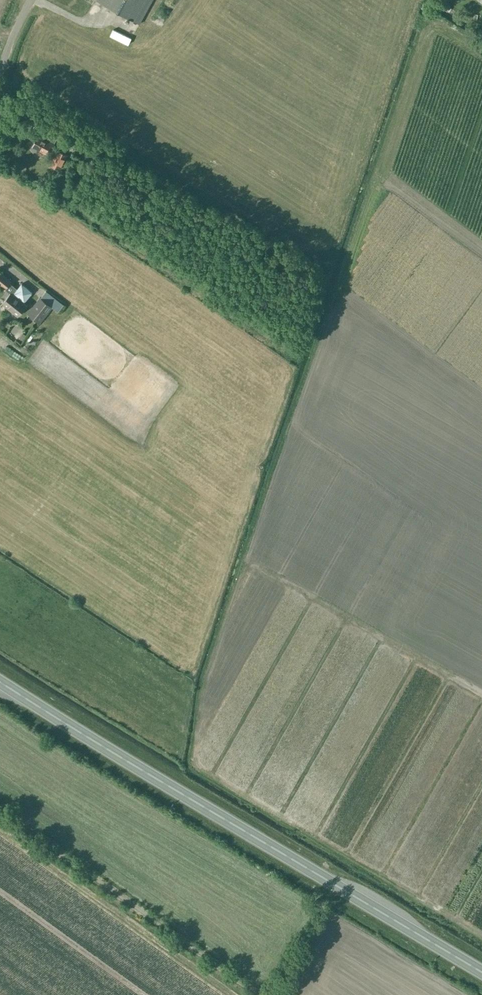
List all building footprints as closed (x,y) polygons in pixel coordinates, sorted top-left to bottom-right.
[(152,0),(98,0),(140,23),(152,0)] [(32,146),(54,157),(51,164),(60,169),(67,154),(58,150),(52,147),(56,139),(44,133),(42,137),(38,135),(32,146)] [(1,303),(17,316),(26,304),(12,293),(16,288),(10,283),(11,281),(0,272),(0,284),(10,292),(1,303)] [(13,293),(24,301),(32,291),(21,282),(13,293)] [(51,306),(57,311),(63,304),(45,290),(40,297),(39,296),(26,312),(39,322),(51,306)]
